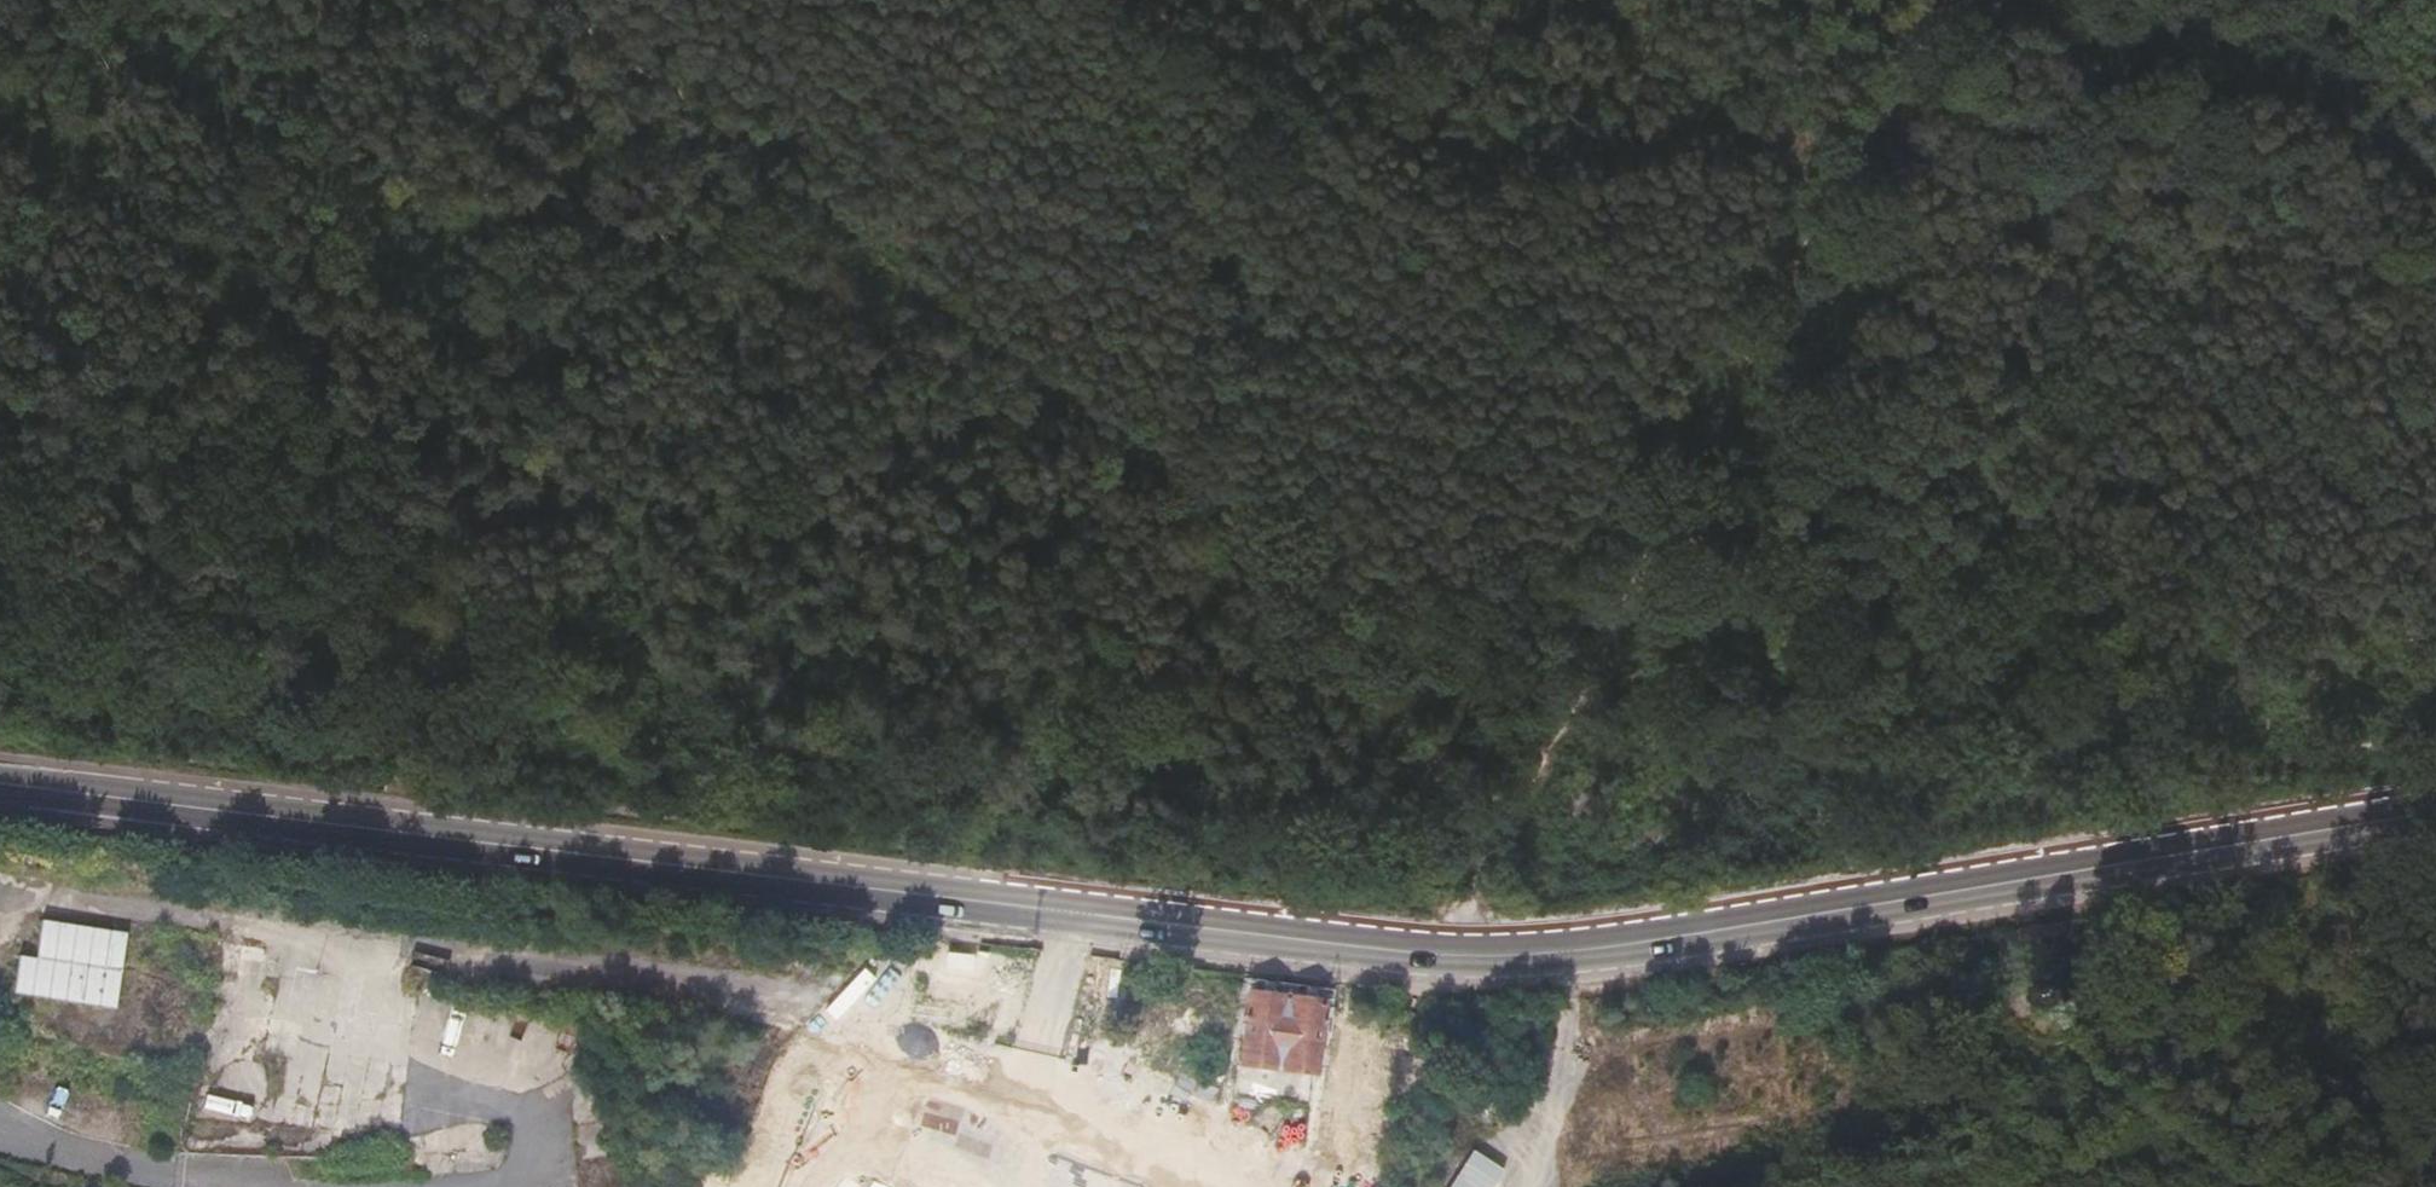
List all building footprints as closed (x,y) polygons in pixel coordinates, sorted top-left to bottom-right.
[(36,958),(19,955),(13,994),(117,1009),(128,931),(42,919),(36,958)] [(267,948),(194,937),(191,952),(207,954),(205,969),(244,975),(246,960),(265,963),(267,948)] [(2105,938),(2082,942),(2084,954),(2107,951),(2105,938)] [(2082,942),(2060,945),(2062,958),(2084,954),(2082,942)] [(978,955),(948,953),(947,971),(977,972),(978,955)] [(850,1011),(898,1014),(902,959),(853,956),(850,1011)] [(1310,1074),(1321,998),(1256,988),(1244,1064),(1310,1074)] [(899,1019),(833,1064),(843,1079),(909,1034),(899,1019)] [(913,1046),(834,1097),(845,1113),(924,1062),(913,1046)] [(927,1076),(884,1105),(904,1134),(947,1105),(927,1076)]
